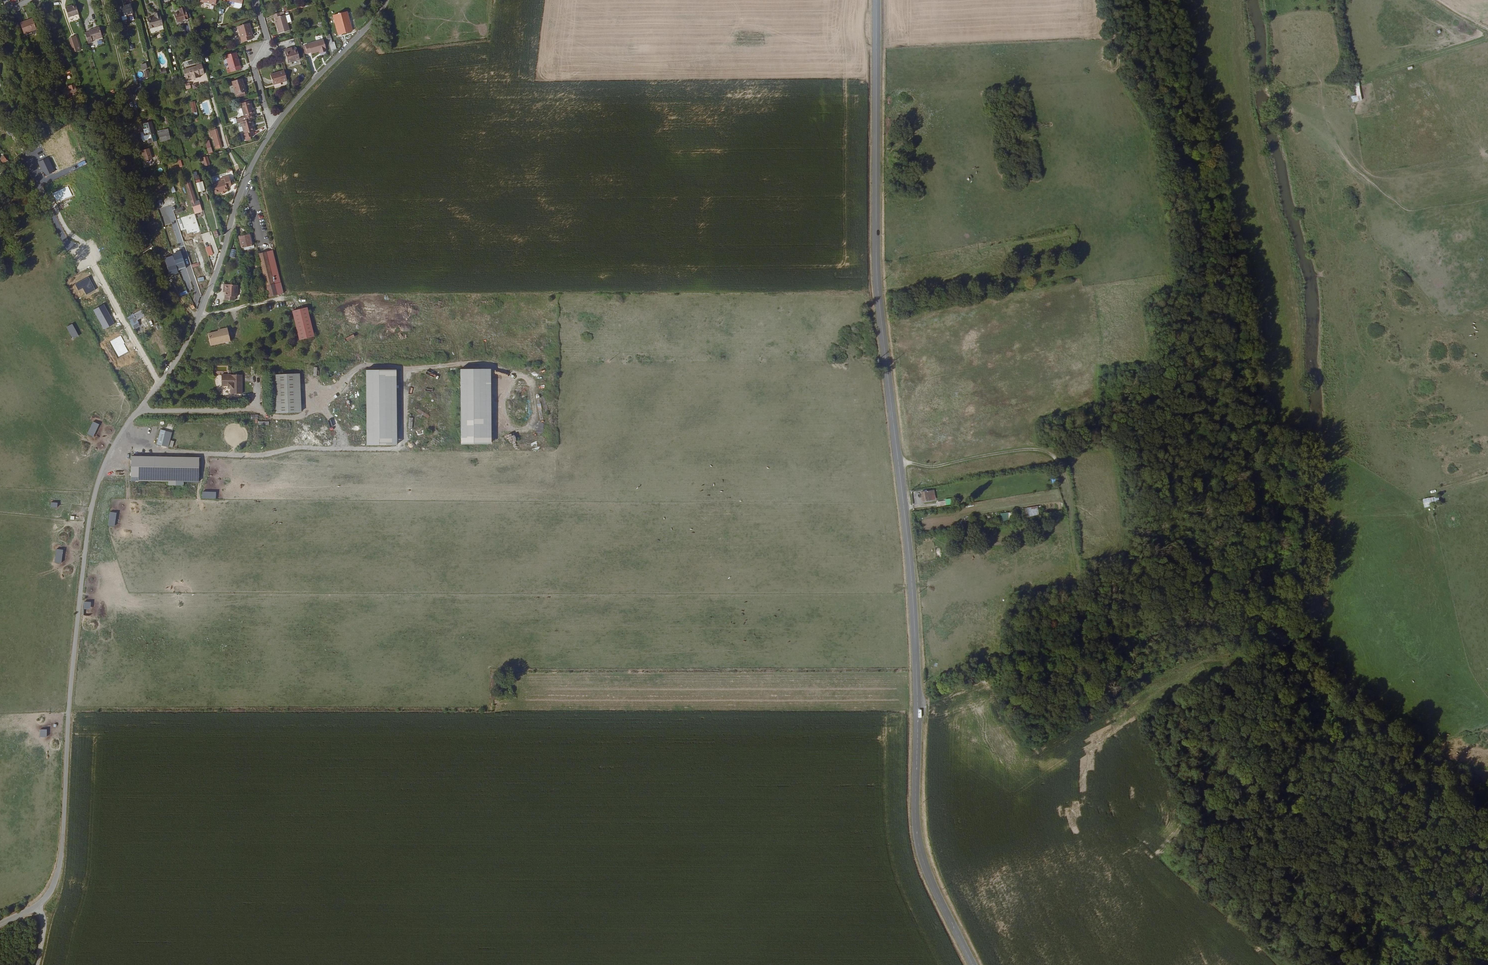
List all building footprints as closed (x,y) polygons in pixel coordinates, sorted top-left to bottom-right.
[(132,3),(120,6),(123,16),(134,12),(132,3)] [(78,14),(75,6),(71,7),(65,9),(68,18),(78,14)] [(178,23),(191,20),(187,7),(181,9),(182,13),(175,14),(178,23)] [(351,29),(345,10),(332,14),(338,33),(351,29)] [(151,27),(157,26),(164,24),(160,11),(155,13),(156,16),(148,18),(151,27)] [(281,12),(273,15),(274,19),(275,18),(280,33),(291,30),(286,15),(282,16),(281,12)] [(33,16),(21,21),(25,31),(37,25),(33,16)] [(250,28),(252,27),(251,23),(239,26),(243,41),(253,39),(252,35),(250,28)] [(89,33),(85,35),(88,44),(92,43),(92,42),(102,38),(102,36),(99,30),(99,28),(88,32),(89,33)] [(336,50),(331,34),(326,35),(332,51),(336,50)] [(77,35),(72,37),(78,52),(83,50),(77,35)] [(328,50),(325,39),(306,44),(309,53),(313,52),(313,53),(322,50),(323,52),(328,50)] [(288,63),(301,60),(298,49),(286,53),(288,63)] [(230,72),(242,69),(238,52),(228,55),(231,68),(229,69),(230,72)] [(195,76),(195,78),(201,77),(200,75),(205,74),(202,63),(197,64),(197,65),(184,69),(187,78),(192,77),(195,76)] [(274,84),(288,80),(285,70),(272,74),(274,84)] [(243,92),(246,92),(247,91),(245,83),(244,83),(243,78),(233,81),(237,94),(238,94),(239,97),(244,95),(243,92)] [(1353,96),(1351,96),(1352,102),(1360,101),(1358,82),(1352,83),(1353,96)] [(79,96),(74,85),(68,88),(69,89),(62,92),(66,102),(79,96)] [(145,98),(142,87),(136,90),(137,92),(135,96),(141,100),(145,98)] [(252,118),(255,117),(252,101),(242,103),(245,117),(244,118),(245,120),(252,118)] [(245,120),(242,121),(245,134),(244,134),(245,138),(255,136),(254,131),(256,131),(252,118),(245,120)] [(157,145),(152,126),(144,128),(145,134),(144,134),(145,137),(141,138),(143,145),(149,144),(150,147),(151,147),(157,145)] [(161,142),(171,139),(169,129),(158,131),(161,142)] [(210,131),(211,138),(213,137),(215,136),(216,140),(214,141),(216,146),(221,144),(217,129),(210,131)] [(146,159),(153,157),(151,147),(150,147),(143,149),(146,159)] [(215,205),(221,204),(223,203),(226,203),(225,200),(230,199),(227,190),(223,191),(224,196),(213,198),(215,205)] [(192,210),(196,220),(199,219),(199,218),(202,217),(200,208),(197,209),(192,210)] [(200,239),(195,225),(190,227),(195,241),(200,239)] [(253,241),(253,240),(250,230),(241,233),(243,243),(244,243),(253,241)] [(210,246),(205,248),(209,256),(214,254),(210,246)] [(269,296),(285,292),(273,246),(257,250),(269,296)] [(189,272),(185,260),(178,262),(181,274),(189,272)] [(108,281),(113,290),(119,287),(114,278),(108,281)] [(238,285),(224,284),(224,290),(226,290),(225,300),(236,300),(236,297),(238,297),(238,285)] [(132,312),(129,304),(134,302),(131,295),(120,299),(125,314),(132,312)] [(300,338),(314,334),(307,305),(293,309),(300,338)] [(145,310),(130,317),(135,325),(137,328),(143,325),(140,320),(148,316),(145,310)] [(215,332),(215,343),(235,343),(235,331),(228,330),(228,332),(226,332),(215,332)] [(497,445),(497,369),(467,369),(467,445),(497,445)] [(401,445),(401,370),(371,370),(371,445),(401,445)] [(246,374),(235,374),(233,374),(226,374),(226,385),(232,385),(232,388),(235,387),(235,393),(246,393),(246,374)] [(304,412),(304,374),(278,374),(278,412),(304,412)] [(428,418),(430,415),(418,409),(417,412),(428,418)] [(93,421),(87,434),(94,437),(99,424),(93,421)] [(157,444),(168,447),(172,432),(161,428),(157,444)] [(132,456),(131,481),(199,482),(199,457),(132,456)] [(933,496),(934,496),(933,490),(922,491),(923,501),(933,500),(933,496)] [(1424,508),(1430,507),(1429,502),(1439,501),(1438,496),(1422,498),(1424,508)] [(1037,516),(1037,506),(1023,507),(1024,517),(1037,516)] [(115,526),(116,512),(110,512),(108,526),(115,526)] [(973,519),(962,520),(963,529),(973,528),(973,519)] [(54,562),(61,563),(63,550),(56,549),(54,562)]
